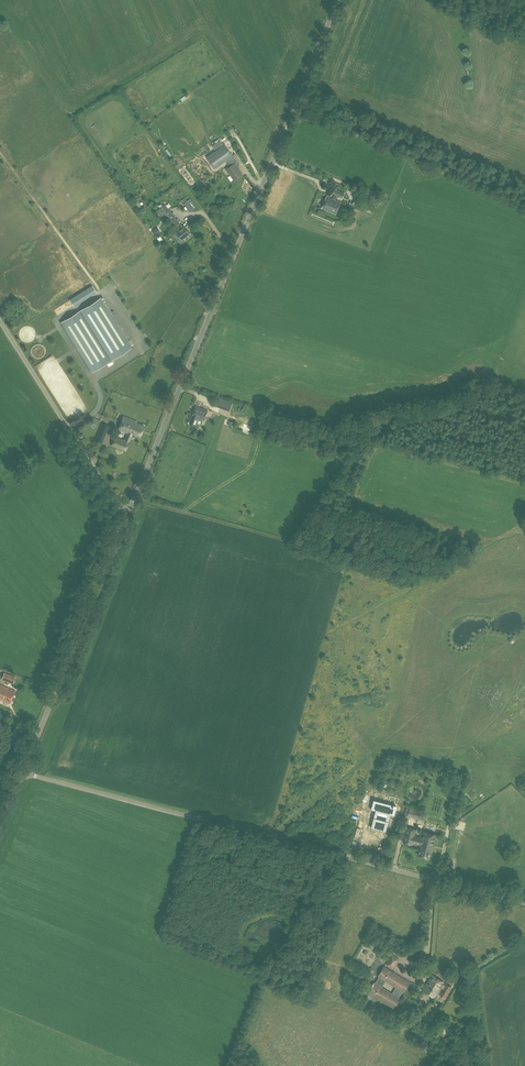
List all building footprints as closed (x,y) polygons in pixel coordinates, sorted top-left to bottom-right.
[(226,169),(234,180),(243,174),(236,165),(239,163),(225,144),(207,157),(215,169),(226,161),(230,167),(226,169)] [(361,197),(368,200),(369,199),(371,200),(373,195),(371,194),(372,193),(365,190),(364,191),(361,190),(353,187),(351,193),(359,196),(359,195),(361,196),(361,197)] [(322,208),(336,214),(341,202),(336,200),(337,195),(343,198),(345,193),(334,189),(332,193),(335,194),(333,199),(327,196),(322,208)] [(191,204),(188,201),(184,204),(189,211),(194,208),(196,206),(193,202),(191,204)] [(160,209),(174,226),(180,222),(166,204),(160,209)] [(177,233),(182,240),(190,233),(185,226),(183,228),(180,223),(177,225),(181,230),(177,233)] [(96,292),(92,285),(69,299),(73,306),(96,292)] [(101,298),(61,322),(92,372),(131,347),(101,298)] [(39,358),(47,354),(43,347),(35,350),(39,358)] [(220,399),(217,406),(225,409),(228,402),(220,399)] [(193,416),(192,418),(190,423),(196,425),(198,418),(204,420),(208,410),(196,406),(193,416)] [(111,445),(125,451),(132,433),(140,437),(144,426),(137,423),(137,422),(124,416),(119,428),(128,432),(125,440),(115,436),(111,445)] [(103,444),(109,441),(103,432),(99,434),(102,438),(100,439),(103,444)] [(2,679),(13,683),(15,677),(4,672),(2,679)] [(10,703),(15,691),(0,684),(0,685),(0,699),(10,703)] [(403,812),(403,811),(381,806),(381,807),(380,813),(380,815),(383,816),(382,824),(381,824),(381,825),(381,832),(380,832),(380,833),(391,836),(391,835),(391,834),(394,828),(394,827),(393,827),(393,826),(395,820),(396,820),(396,819),(400,820),(400,818),(403,812)] [(410,806),(409,811),(422,815),(423,810),(410,806)] [(408,827),(404,842),(421,846),(418,855),(430,858),(432,849),(433,850),(437,835),(422,831),(421,834),(423,835),(422,836),(415,835),(417,830),(408,827)] [(385,964),(392,968),(399,958),(392,953),(385,964)] [(410,983),(384,967),(378,976),(379,977),(375,983),(374,983),(368,992),(394,1008),(400,998),(399,998),(403,991),(404,992),(410,983)] [(437,993),(446,998),(448,994),(452,987),(446,983),(445,984),(443,983),(444,982),(432,975),(423,990),(434,997),(437,993)] [(424,1047),(431,1051),(433,1047),(426,1042),(424,1047)]
